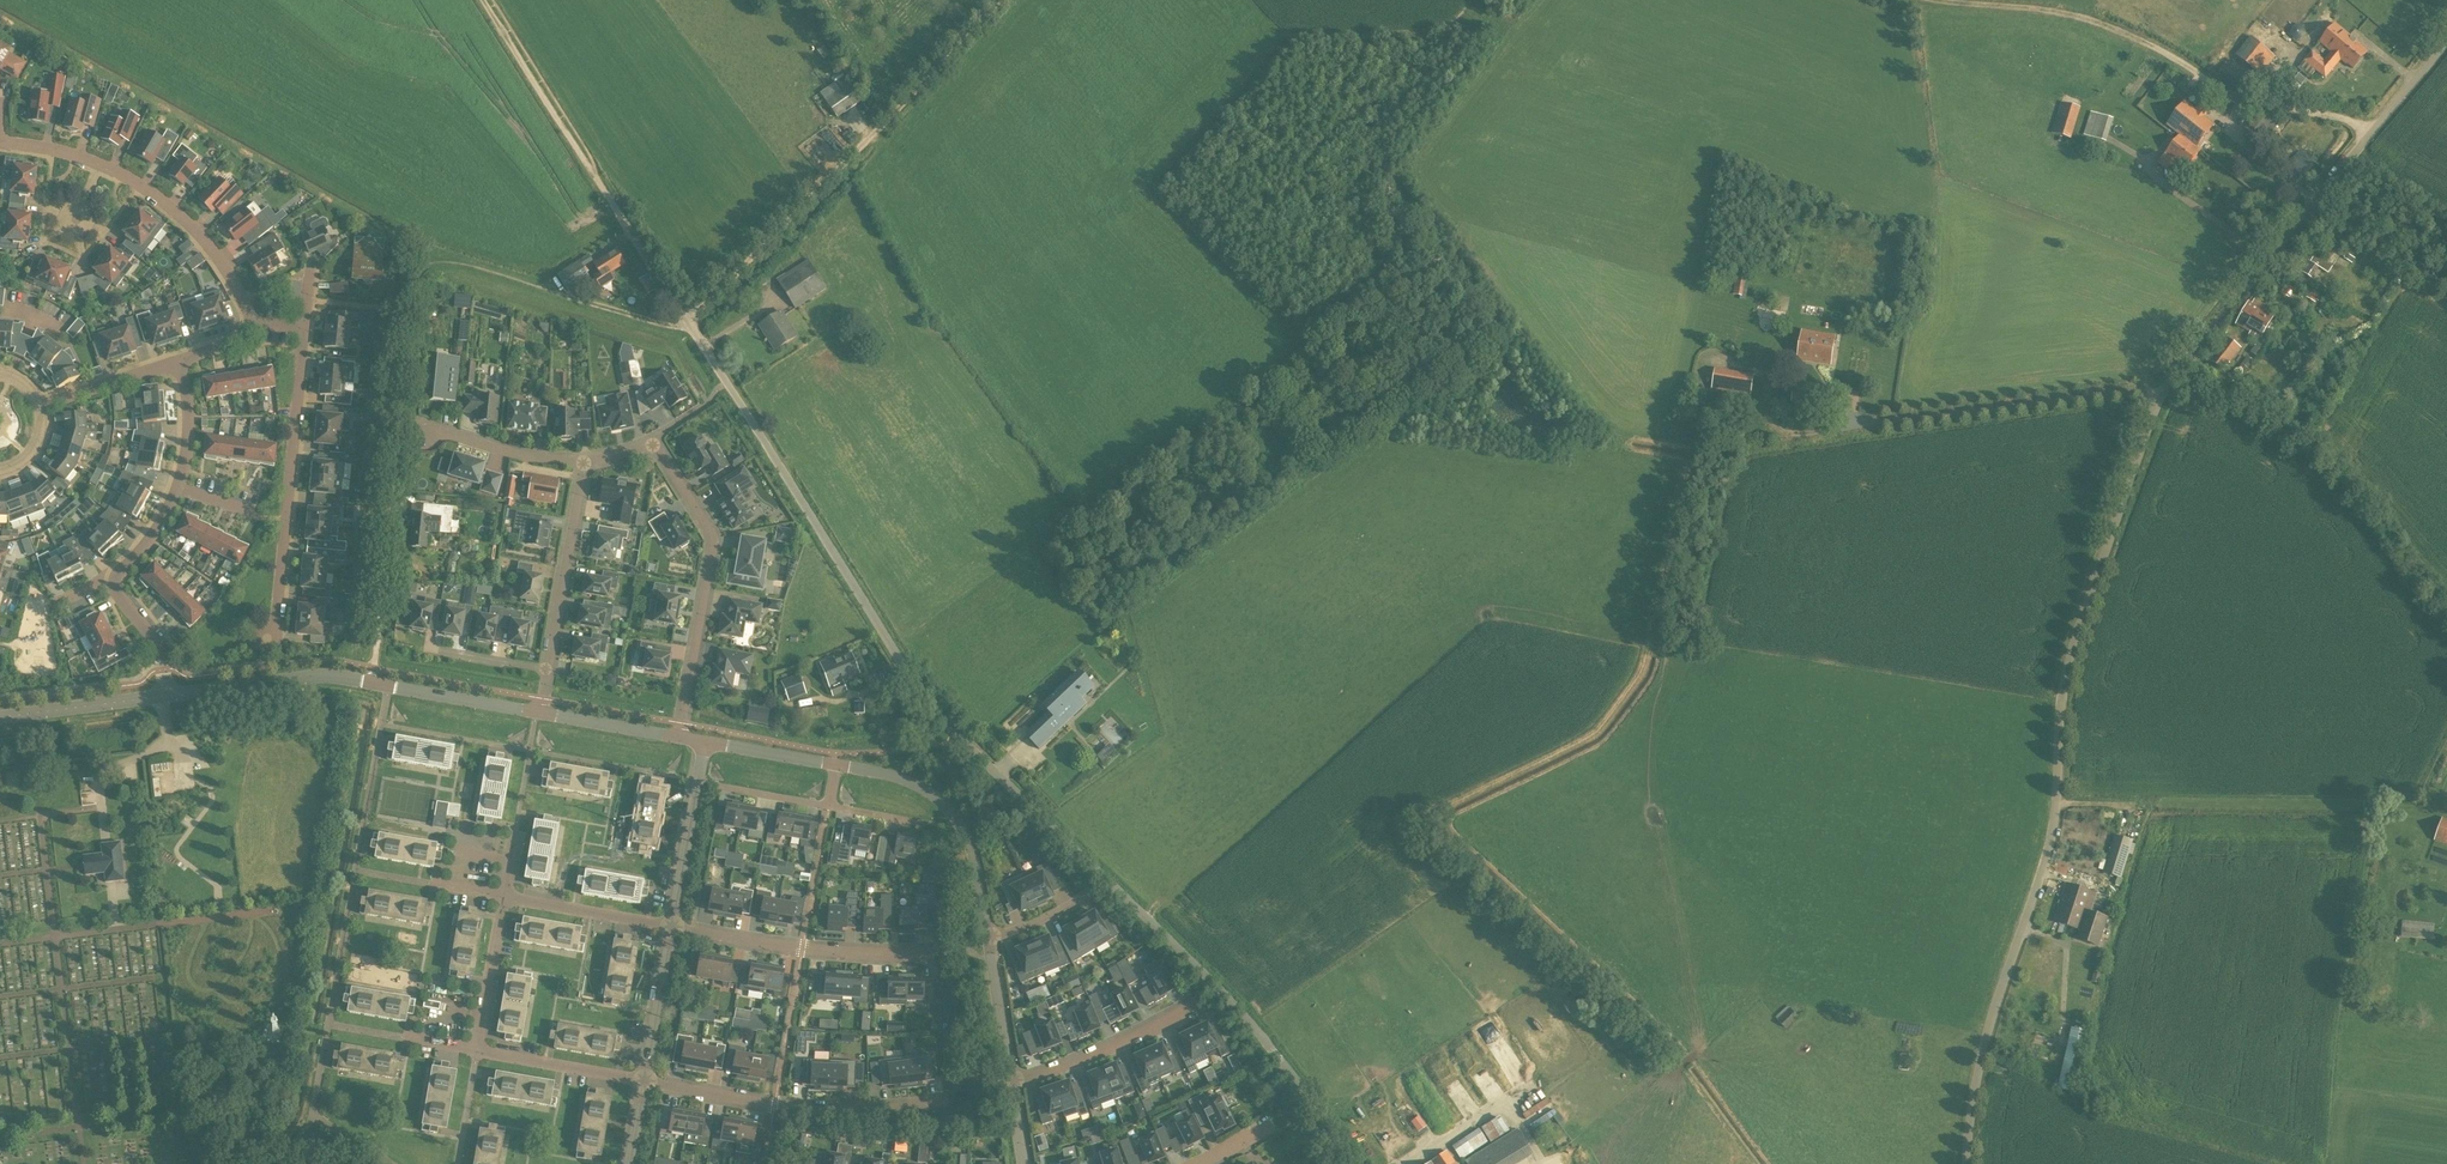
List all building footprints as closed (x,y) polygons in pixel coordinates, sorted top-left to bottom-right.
[(2312,50),(2298,65),(2310,75),(2315,69),(2324,77),(2340,59),(2346,64),(2347,63),(2353,68),(2367,51),(2355,41),(2356,40),(2335,22),(2319,41),(2331,51),(2323,60),(2312,50)] [(2251,37),(2236,55),(2260,75),(2275,57),(2251,37)] [(16,76),(24,63),(7,54),(9,50),(0,45),(0,67),(16,76)] [(824,45),(817,50),(823,57),(829,53),(824,45)] [(58,72),(66,74),(69,60),(61,56),(58,72)] [(69,65),(67,81),(75,82),(76,65),(69,65)] [(2306,79),(2299,73),(2294,79),(2301,85),(2306,79)] [(53,92),(62,94),(66,77),(56,75),(53,91),(53,92)] [(862,100),(845,76),(821,93),(838,117),(862,100)] [(2205,82),(2196,91),(2206,100),(2214,92),(2205,82)] [(53,92),(53,91),(41,90),(41,93),(32,92),(28,120),(48,123),(50,109),(59,110),(62,94),(53,92)] [(68,129),(70,130),(71,130),(72,131),(73,131),(74,131),(75,131),(77,131),(79,130),(82,131),(84,124),(93,127),(100,100),(83,95),(81,102),(72,100),(64,126),(67,127),(68,128),(68,129)] [(2051,133),(2071,139),(2081,108),(2060,102),(2051,133)] [(2168,124),(2181,134),(2196,146),(2213,124),(2185,102),(2168,124)] [(119,120),(112,117),(106,115),(102,125),(107,127),(103,138),(118,145),(125,128),(132,131),(138,117),(123,110),(119,120)] [(2262,110),(2243,134),(2259,148),(2264,152),(2277,137),(2271,133),(2279,123),(2262,110)] [(2084,135),(2107,141),(2114,118),(2091,111),(2084,135)] [(167,130),(162,139),(148,131),(135,153),(152,163),(155,157),(164,162),(179,136),(167,130)] [(2196,146),(2181,134),(2166,153),(2159,162),(2166,168),(2174,158),(2185,168),(2200,149),(2196,146)] [(187,150),(184,152),(182,154),(182,157),(169,174),(173,177),(173,179),(178,183),(179,182),(183,185),(192,175),(198,180),(207,168),(190,155),(190,152),(187,150)] [(2312,161),(2300,151),(2287,165),(2300,176),(2312,161)] [(25,159),(6,157),(5,165),(14,166),(13,179),(35,181),(37,168),(33,168),(33,165),(24,164),(25,159)] [(13,179),(10,202),(25,204),(26,197),(29,197),(29,194),(34,195),(35,181),(13,179)] [(212,212),(217,207),(223,214),(242,194),(233,185),(229,188),(220,179),(200,199),(212,212)] [(10,202),(7,226),(30,229),(31,215),(27,215),(27,212),(24,212),(25,204),(10,202)] [(225,225),(237,240),(250,230),(257,239),(274,226),(262,211),(253,218),(246,209),(225,225)] [(140,211),(132,221),(154,239),(166,224),(154,215),(152,217),(145,211),(144,214),(140,211)] [(326,219),(323,218),(312,223),(310,226),(313,232),(302,237),(310,253),(325,245),(331,251),(338,244),(336,238),(330,240),(325,229),(327,228),(328,224),(326,219)] [(128,239),(123,245),(135,254),(140,258),(154,239),(132,221),(123,232),(127,235),(125,237),(128,239)] [(7,226),(1,225),(0,232),(0,249),(19,251),(20,244),(23,244),(23,241),(28,242),(30,229),(7,226)] [(249,259),(258,273),(263,270),(266,273),(280,264),(274,254),(284,249),(275,233),(260,242),(265,249),(249,259)] [(359,265),(354,269),(367,286),(382,275),(376,267),(383,262),(379,256),(383,252),(370,234),(355,245),(361,254),(355,258),(359,265)] [(111,248),(102,259),(125,276),(133,266),(129,262),(135,254),(123,245),(118,250),(116,249),(114,251),(111,248)] [(595,277),(601,287),(613,278),(610,273),(624,263),(616,250),(595,264),(601,273),(595,277)] [(181,266),(187,263),(194,258),(189,251),(184,255),(177,260),(181,266)] [(194,258),(187,263),(192,270),(206,261),(200,253),(194,258)] [(593,261),(588,255),(557,275),(566,289),(570,290),(589,277),(583,267),(593,261)] [(25,280),(47,290),(58,263),(46,258),(44,262),(42,261),(41,264),(34,261),(25,280)] [(125,276),(102,259),(94,269),(98,272),(96,274),(98,276),(93,282),(106,291),(112,283),(117,287),(125,276)] [(2309,259),(2302,270),(2312,277),(2319,265),(2309,259)] [(826,288),(808,260),(777,279),(795,308),(826,288)] [(58,263),(47,290),(69,299),(78,279),(70,276),(72,274),(69,272),(71,268),(58,263)] [(1733,294),(1742,296),(1747,268),(1738,267),(1733,294)] [(331,286),(331,295),(350,297),(347,283),(331,286)] [(2286,285),(2281,293),(2289,297),(2294,289),(2286,285)] [(88,288),(81,291),(83,298),(91,295),(88,288)] [(214,299),(206,302),(214,328),(223,325),(223,323),(228,321),(220,297),(222,297),(220,289),(213,291),(213,295),(214,299)] [(2310,289),(2306,297),(2315,302),(2317,299),(2319,300),(2322,295),(2310,289)] [(214,328),(206,302),(198,305),(195,297),(182,301),(187,317),(194,315),(199,330),(205,328),(205,331),(214,328)] [(2236,323),(2250,331),(2248,335),(2253,338),(2255,334),(2261,337),(2274,314),(2267,310),(2268,307),(2255,299),(2252,303),(2249,301),(2236,323)] [(168,314),(160,317),(169,343),(178,340),(177,337),(182,336),(177,320),(184,318),(179,304),(167,309),(168,314)] [(169,343),(160,317),(152,319),(150,312),(137,316),(142,332),(149,329),(154,345),(159,343),(160,346),(169,343)] [(781,312),(759,325),(775,350),(796,336),(781,312)] [(376,335),(384,335),(385,313),(377,313),(376,335)] [(327,332),(327,333),(349,335),(350,327),(358,328),(359,322),(360,322),(361,315),(347,314),(346,321),(328,319),(328,322),(326,321),(324,323),(323,330),(325,332),(327,332)] [(129,327),(115,332),(123,358),(132,355),(131,352),(136,350),(131,335),(138,333),(133,317),(126,319),(129,327)] [(78,319),(67,332),(74,339),(86,325),(78,319)] [(470,322),(460,321),(458,340),(468,341),(470,322)] [(15,355),(19,357),(27,337),(21,335),(23,331),(23,326),(3,323),(0,347),(7,348),(7,352),(15,355)] [(1797,363),(1831,368),(1835,342),(1824,340),(1825,331),(1803,327),(1797,363)] [(123,358),(115,332),(106,334),(105,329),(92,333),(95,342),(102,340),(108,360),(113,358),(114,360),(123,358)] [(34,359),(39,363),(54,345),(39,332),(35,336),(33,340),(27,337),(19,357),(24,359),(32,363),(34,359)] [(349,335),(327,333),(325,347),(344,349),(343,356),(357,357),(357,350),(348,349),(349,335)] [(2232,362),(2231,360),(2241,347),(2227,337),(2211,360),(2224,370),(2229,362),(2231,363),(2232,362)] [(622,343),(619,353),(621,363),(633,360),(630,345),(622,343)] [(42,371),(47,377),(73,356),(70,349),(64,352),(54,345),(39,363),(44,368),(42,371)] [(73,356),(47,377),(52,384),(56,382),(59,388),(81,377),(73,362),(76,360),(73,356)] [(433,387),(430,387),(428,400),(455,403),(460,359),(433,356),(432,367),(435,367),(433,387)] [(2239,367),(2245,372),(2247,368),(2248,368),(2254,361),(2247,356),(2241,363),(2242,364),(2239,367)] [(323,367),(322,381),(353,384),(355,372),(360,373),(361,363),(342,361),(341,369),(323,367)] [(465,362),(463,383),(474,384),(476,363),(465,362)] [(628,362),(619,364),(622,375),(631,373),(628,362)] [(272,365),(258,369),(262,389),(276,387),(272,365)] [(89,370),(92,377),(103,374),(101,366),(89,370)] [(258,367),(244,371),(247,391),(262,389),(258,369),(258,367)] [(1712,389),(1751,395),(1754,375),(1715,369),(1712,389)] [(244,370),(230,373),(233,394),(247,391),(244,371),(244,370)] [(230,372),(216,376),(219,396),(233,394),(230,373),(230,372)] [(219,396),(216,376),(215,373),(203,376),(207,398),(219,396)] [(654,383),(656,386),(642,394),(652,410),(665,401),(670,408),(687,397),(671,373),(654,383)] [(1791,401),(1816,405),(1819,384),(1795,380),(1791,401)] [(353,384),(322,381),(320,395),(339,397),(338,404),(351,406),(353,392),(344,391),(345,383),(353,384)] [(539,399),(548,400),(550,385),(540,384),(539,399)] [(142,399),(143,408),(165,406),(164,392),(146,394),(146,385),(134,389),(135,400),(142,399)] [(123,393),(116,395),(118,408),(125,407),(123,393)] [(603,429),(609,427),(610,432),(631,427),(624,394),(603,399),(604,406),(598,407),(603,429)] [(479,413),(478,420),(480,421),(479,423),(488,424),(488,421),(496,422),(498,397),(481,395),(481,397),(465,396),(463,412),(479,413)] [(366,409),(374,410),(375,400),(367,399),(366,409)] [(538,406),(510,403),(507,429),(536,432),(536,425),(545,426),(547,409),(538,408),(538,406)] [(136,418),(137,430),(152,432),(151,422),(166,421),(165,406),(143,408),(144,417),(136,418)] [(314,426),(314,428),(349,432),(350,417),(349,417),(349,410),(335,408),(334,415),(319,414),(318,418),(317,419),(317,420),(315,422),(315,424),(314,425),(314,426)] [(559,438),(562,440),(570,440),(572,438),(576,438),(576,429),(590,429),(590,414),(576,414),(576,411),(556,411),(556,438),(559,438)] [(65,415),(66,429),(98,433),(97,422),(87,423),(86,413),(65,415)] [(349,432),(314,428),(314,429),(314,431),(314,432),(314,434),(314,435),(315,436),(316,438),(316,439),(316,443),(331,445),(330,452),(345,453),(346,440),(340,439),(341,431),(349,432)] [(66,429),(62,443),(82,449),(85,439),(95,442),(98,433),(66,429)] [(142,444),(140,453),(162,458),(165,444),(150,441),(152,432),(137,430),(135,430),(132,442),(142,444)] [(217,461),(217,459),(220,438),(207,437),(205,459),(217,461)] [(706,466),(712,476),(728,466),(715,446),(709,450),(701,437),(693,442),(691,439),(684,444),(685,446),(683,448),(698,471),(706,466)] [(232,462),(232,460),(234,440),(220,438),(217,459),(232,462)] [(246,463),(246,462),(249,442),(234,440),(232,460),(246,463)] [(260,465),(260,464),(263,444),(249,442),(246,462),(260,465)] [(62,443),(58,456),(77,466),(82,449),(62,443)] [(263,444),(260,464),(274,467),(277,445),(263,444)] [(125,472),(128,473),(142,478),(144,469),(159,472),(162,458),(140,453),(138,462),(130,460),(125,472)] [(744,461),(739,453),(729,460),(734,468),(744,461)] [(314,460),(312,476),(343,479),(346,455),(330,454),(329,462),(314,460)] [(455,454),(453,463),(442,459),(439,470),(449,473),(449,476),(479,485),(480,482),(483,483),(481,491),(496,496),(502,476),(487,471),(486,475),(482,474),(485,463),(455,454)] [(60,476),(55,481),(66,491),(71,486),(66,480),(77,466),(58,456),(49,467),(60,476)] [(98,468),(94,475),(100,478),(104,471),(98,468)] [(747,490),(754,486),(743,468),(722,481),(729,491),(730,490),(733,494),(718,503),(734,529),(753,517),(744,503),(749,500),(750,495),(747,490)] [(128,473),(118,492),(144,506),(151,493),(138,486),(142,478),(128,473)] [(41,475),(31,485),(42,503),(56,491),(61,496),(66,491),(55,481),(50,485),(41,475)] [(100,478),(94,475),(90,482),(96,485),(100,478)] [(324,501),(341,503),(345,503),(345,499),(342,499),(343,479),(312,476),(311,492),(326,494),(326,501),(324,501)] [(504,498),(513,500),(517,478),(508,476),(504,498)] [(528,498),(555,502),(559,481),(532,476),(528,498)] [(619,478),(617,480),(617,482),(604,480),(600,502),(614,505),(611,522),(628,525),(631,508),(632,508),(636,486),(628,484),(628,482),(626,479),(619,478)] [(42,503),(31,485),(23,488),(18,490),(27,517),(46,510),(42,503)] [(18,490),(12,492),(5,495),(8,516),(9,524),(27,517),(18,490)] [(114,499),(108,510),(119,519),(124,511),(137,519),(144,506),(118,492),(124,495),(120,503),(114,499)] [(8,516),(5,495),(0,495),(0,516),(8,516)] [(309,508),(308,524),(332,526),(333,516),(340,517),(341,503),(324,501),(323,509),(309,508)] [(62,521),(74,511),(69,505),(59,515),(62,521)] [(414,514),(413,523),(420,524),(419,526),(421,526),(421,530),(430,531),(430,533),(440,534),(441,523),(453,519),(454,509),(431,506),(430,516),(414,514)] [(104,524),(97,531),(113,547),(123,537),(113,526),(119,519),(108,510),(99,519),(104,524)] [(528,531),(526,544),(547,548),(551,526),(540,524),(542,517),(517,512),(514,528),(528,531)] [(178,532),(189,538),(198,520),(200,517),(188,513),(178,532)] [(667,537),(675,549),(680,546),(681,549),(689,544),(688,541),(689,541),(676,519),(670,523),(664,514),(649,523),(660,542),(667,537)] [(59,515),(52,519),(55,525),(62,521),(59,515)] [(55,525),(52,519),(45,524),(48,530),(55,525)] [(201,545),(211,526),(212,525),(198,520),(189,538),(201,545)] [(420,524),(413,523),(411,546),(427,548),(429,532),(430,533),(430,531),(421,530),(421,526),(419,526),(420,524)] [(308,524),(306,540),(320,541),(319,549),(337,551),(346,552),(347,542),(337,541),(338,537),(331,536),(332,526),(308,524)] [(201,545),(214,551),(224,533),(224,532),(211,526),(201,545)] [(789,545),(792,529),(777,527),(774,542),(789,545)] [(604,557),(615,559),(616,551),(621,551),(623,539),(627,540),(628,532),(613,529),(611,536),(597,534),(595,544),(593,544),(591,557),(603,559),(604,557)] [(86,532),(77,540),(85,552),(92,546),(102,557),(113,547),(97,531),(91,537),(86,532)] [(214,551),(227,558),(237,540),(237,539),(224,533),(214,551)] [(32,536),(25,538),(29,555),(37,553),(32,536)] [(65,546),(57,550),(71,576),(84,570),(77,556),(85,552),(77,540),(74,537),(63,542),(65,546)] [(163,543),(168,547),(172,541),(167,537),(163,543)] [(743,538),(738,564),(732,563),(729,582),(762,588),(765,569),(760,568),(765,542),(743,538)] [(3,566),(10,543),(0,540),(0,565),(3,566)] [(237,540),(227,558),(240,565),(250,545),(237,540)] [(161,547),(156,552),(161,556),(165,550),(161,547)] [(305,556),(303,572),(327,574),(328,564),(335,564),(337,551),(319,549),(319,557),(305,556)] [(409,550),(394,549),(393,562),(408,563),(409,550)] [(71,576),(57,550),(50,554),(49,552),(37,557),(43,574),(51,569),(58,583),(71,576)] [(174,564),(180,568),(183,563),(177,559),(174,564)] [(196,568),(202,570),(205,564),(199,561),(196,568)] [(139,579),(147,588),(164,572),(155,563),(139,579)] [(526,602),(536,604),(536,601),(538,602),(542,577),(531,575),(533,565),(519,563),(517,572),(526,574),(521,599),(527,600),(526,602)] [(393,573),(406,574),(407,564),(393,564),(393,573)] [(587,577),(586,583),(584,583),(582,591),(584,592),(584,594),(608,598),(609,589),(616,590),(619,574),(603,571),(602,579),(587,577)] [(150,587),(159,597),(174,582),(164,572),(147,588),(148,589),(150,587)] [(327,574),(303,572),(302,588),(315,589),(315,597),(332,599),(333,585),(326,584),(327,574)] [(10,590),(12,585),(3,581),(1,587),(10,590)] [(169,608),(170,607),(184,592),(174,582),(159,597),(159,598),(160,597),(169,608)] [(654,622),(675,625),(677,616),(679,608),(680,598),(673,597),(675,587),(655,584),(653,594),(659,595),(654,622)] [(481,585),(480,593),(494,594),(495,587),(481,585)] [(10,604),(12,591),(0,590),(0,603),(10,604)] [(180,618),(180,617),(195,602),(184,592),(170,607),(180,618)] [(413,628),(413,630),(421,631),(421,629),(428,630),(431,616),(438,617),(441,601),(426,598),(424,605),(415,604),(411,627),(413,628)] [(782,601),(768,598),(766,609),(780,612),(782,601)] [(299,618),(298,619),(324,622),(325,607),(328,608),(329,600),(314,599),(314,606),(300,605),(299,610),(298,612),(297,616),(299,618)] [(724,620),(723,620),(723,621),(722,621),(722,622),(720,634),(742,638),(745,621),(759,623),(762,605),(730,599),(726,620),(725,620),(724,620)] [(195,602),(180,617),(190,628),(205,612),(195,602)] [(609,630),(611,621),(613,605),(597,602),(596,610),(581,608),(580,615),(578,614),(577,622),(579,623),(579,625),(602,629),(609,630)] [(454,635),(460,636),(463,621),(471,623),(474,607),(465,605),(464,612),(447,610),(443,633),(445,633),(445,636),(449,636),(453,637),(454,635)] [(630,616),(631,608),(616,605),(614,613),(630,616)] [(76,614),(87,636),(107,625),(101,613),(97,615),(96,613),(93,614),(90,607),(76,614)] [(495,627),(503,628),(507,609),(491,607),(489,617),(480,615),(476,639),(478,639),(477,641),(478,641),(486,643),(486,641),(493,642),(495,627)] [(507,609),(503,628),(511,630),(509,645),(526,648),(526,645),(528,645),(530,636),(528,636),(530,624),(521,622),(522,612),(507,609)] [(346,611),(345,624),(353,625),(354,611),(346,611)] [(324,622),(298,619),(298,621),(297,622),(296,627),(298,628),(297,634),(311,635),(310,642),(325,644),(326,636),(322,636),(324,622)] [(87,636),(93,648),(114,638),(107,625),(87,636)] [(608,637),(592,634),(591,642),(576,639),(573,656),(576,657),(576,659),(585,660),(585,658),(597,660),(599,644),(606,645),(608,637)] [(114,638),(93,648),(88,651),(99,672),(118,663),(114,656),(117,655),(116,652),(120,650),(114,638)] [(647,652),(644,669),(655,671),(655,673),(664,674),(665,672),(667,673),(670,656),(656,653),(657,645),(641,643),(640,651),(647,652)] [(72,649),(66,652),(70,660),(76,657),(72,649)] [(714,671),(713,671),(713,672),(713,673),(711,684),(717,685),(718,687),(723,688),(726,687),(732,688),(734,672),(749,674),(752,656),(720,650),(716,670),(715,670),(715,671),(714,671)] [(834,661),(833,657),(820,662),(830,687),(843,682),(842,679),(858,673),(851,654),(834,661)] [(1039,748),(1087,702),(1082,697),(1096,684),(1079,667),(1041,702),(1049,710),(1025,733),(1039,748)] [(781,681),(789,701),(806,694),(798,674),(781,681)] [(865,713),(864,701),(854,701),(854,714),(865,713)] [(802,710),(804,720),(827,716),(826,706),(802,710)] [(749,707),(747,721),(767,724),(769,710),(749,707)] [(387,760),(421,766),(425,742),(397,737),(395,745),(389,744),(387,760)] [(425,742),(421,766),(456,772),(459,757),(453,756),(454,747),(425,742)] [(1113,752),(1105,761),(1109,765),(1118,757),(1113,752)] [(488,753),(482,788),(506,792),(511,763),(503,762),(504,756),(488,753)] [(541,787),(576,793),(580,769),(551,764),(549,773),(544,772),(541,787)] [(580,769),(576,793),(610,799),(613,784),(607,783),(609,774),(580,769)] [(643,780),(637,815),(660,819),(666,790),(657,789),(658,783),(643,780)] [(506,792),(482,788),(476,822),(492,825),(493,819),(501,821),(506,792)] [(455,816),(462,818),(464,804),(440,800),(435,826),(452,829),(455,816)] [(724,825),(740,828),(744,804),(733,802),(732,806),(727,805),(726,811),(719,809),(715,829),(723,830),(724,825)] [(744,804),(740,828),(749,829),(748,837),(762,839),(765,824),(757,823),(759,811),(754,810),(755,806),(744,804)] [(783,835),(791,837),(795,814),(784,812),(784,815),(779,814),(777,826),(769,825),(766,838),(780,840),(780,839),(783,835)] [(795,814),(791,837),(800,838),(801,846),(814,849),(816,836),(808,834),(811,820),(806,819),(806,816),(795,814)] [(660,819),(637,815),(631,850),(646,852),(647,847),(655,848),(660,819)] [(535,821),(530,850),(554,854),(560,819),(545,817),(544,822),(535,821)] [(2442,817),(2434,840),(2446,845),(2446,819),(2442,817)] [(843,826),(837,860),(849,862),(851,847),(867,850),(871,827),(859,825),(859,828),(843,826)] [(375,858),(404,863),(408,839),(374,833),(371,849),(377,850),(375,858)] [(904,836),(901,836),(888,834),(882,868),(894,870),(896,855),(912,858),(916,835),(904,833),(904,836)] [(2115,835),(2103,873),(2121,878),(2133,840),(2115,835)] [(408,839),(404,863),(433,868),(434,860),(440,861),(443,846),(408,839)] [(105,873),(106,882),(125,880),(120,842),(101,844),(102,854),(83,856),(86,875),(105,873)] [(554,854),(530,850),(525,879),(533,880),(532,886),(548,889),(554,854)] [(727,852),(726,859),(734,861),(735,854),(727,852)] [(735,854),(734,861),(742,862),(744,855),(735,854)] [(724,866),(733,867),(734,861),(726,859),(724,866)] [(734,861),(733,867),(741,869),(742,862),(734,861)] [(778,861),(777,868),(785,870),(787,863),(778,861)] [(1048,862),(1023,874),(1038,906),(1046,903),(1045,900),(1052,896),(1045,881),(1055,876),(1048,862)] [(787,863),(785,870),(794,871),(795,864),(787,863)] [(923,867),(922,882),(942,883),(943,868),(923,867)] [(776,875),(784,877),(785,870),(777,868),(776,875)] [(875,877),(886,879),(887,871),(876,869),(875,877)] [(582,894),(611,900),(615,876),(580,870),(577,885),(583,886),(582,894)] [(785,870),(784,877),(792,878),(794,871),(785,870)] [(1038,906),(1023,874),(1000,885),(1008,904),(1014,901),(1017,902),(1021,911),(1029,907),(1030,910),(1038,906)] [(615,876),(611,900),(639,905),(641,896),(647,897),(649,882),(615,876)] [(713,915),(724,917),(728,893),(720,892),(719,887),(719,886),(705,884),(702,903),(710,905),(709,910),(714,911),(713,915)] [(2055,921),(2078,928),(2083,911),(2091,913),(2097,893),(2066,884),(2055,921)] [(916,910),(899,910),(899,933),(912,933),(912,930),(927,930),(927,910),(936,910),(936,886),(926,886),(926,895),(915,895),(916,910)] [(728,893),(724,917),(735,919),(736,915),(741,916),(742,910),(749,912),(753,891),(741,889),(737,895),(728,893)] [(359,914),(394,920),(398,896),(369,891),(368,900),(362,899),(359,914)] [(765,924),(775,926),(780,903),(770,901),(771,894),(758,891),(755,903),(763,904),(760,919),(765,920),(765,924)] [(827,931),(840,931),(840,928),(855,929),(858,894),(846,893),(845,908),(829,907),(827,931)] [(880,910),(864,909),(863,933),(876,933),(876,930),(891,930),(892,895),(881,895),(880,910)] [(398,896),(394,920),(429,926),(431,911),(426,910),(427,901),(398,896)] [(780,903),(775,926),(786,928),(787,924),(792,925),(794,912),(802,914),(805,899),(793,897),(788,904),(780,903)] [(461,907),(455,942),(479,946),(484,917),(476,916),(476,910),(461,907)] [(2083,911),(2078,928),(2085,930),(2082,941),(2098,946),(2107,918),(2091,913),(2083,911)] [(1094,912),(1079,921),(1096,949),(1117,936),(1110,923),(1103,928),(1094,912)] [(514,941),(548,947),(553,923),(524,918),(522,927),(516,926),(514,941)] [(2402,920),(2401,937),(2433,940),(2435,923),(2402,920)] [(1096,949),(1079,921),(1064,930),(1073,945),(1066,950),(1072,963),(1096,949)] [(553,923),(548,947),(583,953),(586,938),(580,937),(581,929),(553,923)] [(616,935),(609,969),(633,973),(638,945),(630,943),(631,937),(616,935)] [(1048,937),(1032,943),(1044,974),(1070,964),(1063,951),(1055,954),(1048,937)] [(479,946),(455,942),(449,977),(464,979),(465,973),(474,975),(479,946)] [(1044,974),(1032,943),(1016,950),(1023,967),(1015,970),(1020,983),(1044,974)] [(697,976),(713,979),(717,956),(706,954),(706,957),(700,956),(697,976)] [(717,956),(713,979),(722,981),(723,985),(722,986),(728,987),(733,962),(727,961),(728,958),(717,956)] [(1116,964),(1129,986),(1138,980),(1125,959),(1116,964)] [(1139,991),(1147,1006),(1154,1002),(1155,1003),(1166,997),(1164,994),(1174,988),(1158,962),(1157,960),(1144,968),(1152,984),(1139,991)] [(756,987),(764,988),(768,965),(758,963),(757,966),(752,966),(750,978),(742,977),(739,990),(755,992),(756,987)] [(768,965),(764,988),(773,990),(774,994),(774,995),(787,998),(791,978),(783,977),(784,971),(779,970),(779,967),(768,965)] [(633,973),(609,969),(603,1004),(619,1007),(620,1001),(628,1002),(633,973)] [(508,975),(503,1004),(526,1008),(533,974),(517,971),(516,977),(508,975)] [(815,1000),(842,1002),(844,972),(832,971),(832,975),(817,974),(815,1000)] [(844,972),(842,1002),(843,996),(852,997),(854,1002),(854,1003),(868,1004),(870,978),(855,977),(856,973),(844,972)] [(879,1004),(905,1005),(906,976),(894,975),(894,979),(880,979),(879,1004)] [(906,976),(905,1005),(906,1005),(906,999),(932,1000),(933,980),(918,980),(918,976),(906,976)] [(348,1012),(377,1017),(381,994),(346,987),(344,1003),(349,1004),(348,1012)] [(1081,987),(1071,991),(1074,998),(1084,994),(1081,987)] [(1102,1010),(1110,1025),(1117,1021),(1117,1023),(1128,1017),(1127,1014),(1137,1009),(1127,989),(1112,996),(1116,1003),(1102,1010)] [(1030,1003),(1036,1001),(1032,991),(1026,993),(1030,1003)] [(381,994),(377,1017),(406,1023),(407,1014),(413,1015),(416,1000),(381,994)] [(1093,1010),(1101,1007),(1102,1006),(1097,994),(1088,997),(1093,1010)] [(1081,1004),(1083,1009),(1075,1012),(1079,1022),(1073,1025),(1072,1023),(1064,1026),(1071,1042),(1078,1038),(1079,1040),(1090,1035),(1089,1032),(1099,1028),(1088,1001),(1081,1004)] [(526,1008),(503,1004),(497,1033),(506,1034),(505,1040),(520,1043),(526,1008)] [(700,1005),(699,1012),(707,1013),(708,1006),(700,1005)] [(708,1006),(707,1013),(715,1015),(716,1008),(708,1006)] [(1776,1017),(1786,1028),(1798,1017),(1788,1006),(1776,1017)] [(697,1019),(706,1020),(707,1013),(699,1012),(697,1019)] [(707,1013),(706,1020),(714,1022),(715,1015),(707,1013)] [(751,1014),(750,1021),(758,1023),(759,1016),(751,1014)] [(759,1016),(758,1023),(766,1024),(768,1017),(759,1016)] [(823,1019),(823,1028),(841,1028),(841,1019),(823,1019)] [(432,1021),(430,1035),(455,1037),(457,1023),(432,1021)] [(749,1028),(757,1029),(758,1023),(750,1021),(749,1028)] [(1040,1037),(1034,1040),(1033,1037),(1025,1041),(1031,1056),(1038,1053),(1039,1054),(1050,1050),(1049,1047),(1059,1043),(1051,1021),(1036,1027),(1040,1037)] [(758,1023),(757,1029),(765,1031),(766,1024),(758,1023)] [(554,1049),(583,1054),(587,1030),(553,1024),(550,1039),(556,1040),(554,1049)] [(1206,1024),(1193,1030),(1207,1059),(1208,1059),(1205,1053),(1216,1047),(1221,1057),(1229,1053),(1221,1037),(1214,1040),(1206,1024)] [(2071,1028),(2058,1088),(2074,1092),(2088,1032),(2071,1028)] [(587,1030),(583,1054),(612,1059),(614,1051),(619,1052),(622,1036),(587,1030)] [(1193,1030),(1180,1036),(1182,1038),(1191,1057),(1183,1061),(1187,1069),(1195,1066),(1207,1059),(1193,1030)] [(686,1069),(697,1071),(701,1048),(692,1046),(693,1038),(677,1035),(673,1057),(682,1059),(681,1065),(686,1065),(686,1069)] [(806,1053),(806,1041),(797,1041),(796,1053),(806,1053)] [(332,1068),(367,1074),(371,1050),(342,1045),(341,1054),(335,1053),(332,1068)] [(701,1048),(697,1071),(707,1073),(708,1069),(713,1070),(714,1065),(722,1066),(725,1046),(718,1045),(717,1051),(701,1048)] [(1148,1051),(1161,1081),(1160,1078),(1172,1073),(1173,1075),(1181,1072),(1176,1059),(1168,1062),(1161,1045),(1148,1051)] [(737,1078),(748,1080),(752,1057),(744,1055),(745,1049),(729,1046),(727,1059),(735,1060),(732,1074),(738,1075),(737,1078)] [(371,1050),(367,1074),(401,1080),(404,1065),(398,1064),(400,1056),(371,1050)] [(1148,1051),(1135,1056),(1136,1058),(1143,1076),(1135,1079),(1139,1087),(1147,1084),(1148,1086),(1161,1081),(1148,1051)] [(1642,1062),(1647,1067),(1656,1059),(1650,1053),(1642,1062)] [(905,1058),(908,1087),(920,1085),(920,1082),(934,1080),(931,1054),(917,1056),(917,1057),(915,1062),(906,1063),(905,1058)] [(752,1057),(748,1080),(759,1082),(759,1078),(765,1079),(766,1074),(773,1075),(777,1056),(769,1055),(768,1060),(752,1057)] [(908,1087),(905,1058),(878,1061),(882,1086),(896,1085),(897,1088),(908,1087)] [(817,1089),(828,1090),(830,1061),(803,1059),(802,1085),(817,1086),(817,1089)] [(830,1061),(828,1090),(840,1091),(840,1087),(855,1088),(856,1062),(830,1061)] [(1238,1061),(1231,1065),(1235,1074),(1242,1070),(1238,1061)] [(434,1062),(428,1096),(452,1100),(457,1071),(448,1070),(449,1064),(434,1062)] [(1115,1064),(1102,1069),(1113,1100),(1134,1092),(1128,1076),(1121,1079),(1115,1064)] [(1113,1100),(1102,1069),(1088,1075),(1095,1092),(1087,1095),(1093,1110),(1101,1107),(1101,1105),(1113,1100)] [(486,1096),(521,1102),(525,1078),(496,1073),(495,1081),(489,1080),(486,1096)] [(1216,1077),(1215,1076),(1207,1080),(1211,1087),(1219,1083),(1216,1077)] [(525,1078),(521,1102),(556,1108),(558,1092),(553,1091),(554,1083),(525,1078)] [(1068,1082),(1055,1086),(1065,1117),(1078,1113),(1086,1110),(1081,1095),(1073,1098),(1069,1084),(1068,1082)] [(1039,1111),(1038,1111),(1042,1125),(1052,1122),(1050,1115),(1062,1111),(1065,1117),(1055,1086),(1041,1091),(1046,1104),(1038,1106),(1039,1111)] [(588,1089),(582,1123),(606,1128),(611,1099),(603,1097),(604,1092),(588,1089)] [(1202,1095),(1189,1102),(1201,1125),(1210,1121),(1215,1132),(1223,1128),(1224,1130),(1233,1125),(1230,1118),(1230,1117),(1229,1115),(1228,1115),(1225,1108),(1229,1106),(1225,1098),(1220,1100),(1219,1097),(1210,1101),(1209,1099),(1205,1101),(1202,1095)] [(452,1100),(428,1096),(422,1131),(437,1133),(438,1128),(446,1129),(452,1100)] [(1154,1096),(1145,1099),(1150,1112),(1158,1108),(1154,1096)] [(1530,1119),(1554,1102),(1550,1097),(1526,1114),(1530,1119)] [(1137,1103),(1141,1116),(1150,1113),(1145,1100),(1137,1103)] [(669,1130),(685,1133),(690,1110),(679,1108),(678,1112),(673,1111),(669,1130)] [(1540,1136),(1566,1119),(1559,1108),(1533,1124),(1540,1136)] [(1176,1138),(1183,1152),(1194,1146),(1192,1143),(1202,1138),(1187,1109),(1180,1113),(1185,1121),(1177,1125),(1182,1135),(1176,1138)] [(690,1110),(685,1133),(686,1133),(684,1142),(707,1146),(711,1124),(704,1122),(705,1116),(700,1115),(700,1112),(690,1110)] [(1426,1126),(1418,1116),(1411,1121),(1418,1132),(1426,1126)] [(1500,1116),(1481,1127),(1490,1142),(1509,1131),(1500,1116)] [(737,1142),(741,1119),(730,1117),(730,1121),(724,1120),(723,1126),(715,1124),(711,1144),(725,1147),(728,1141),(737,1142)] [(737,1142),(735,1152),(751,1155),(750,1157),(759,1159),(761,1147),(753,1145),(756,1128),(757,1126),(751,1125),(752,1121),(741,1119),(737,1142)] [(606,1128),(582,1123),(576,1158),(591,1161),(592,1155),(601,1157),(606,1128)] [(1095,1142),(1104,1141),(1102,1130),(1109,1129),(1109,1124),(1084,1127),(1085,1135),(1094,1134),(1095,1142)] [(480,1129),(475,1158),(499,1163),(505,1128),(490,1125),(489,1131),(480,1129)] [(1172,1146),(1170,1141),(1164,1127),(1155,1131),(1163,1151),(1171,1146),(1172,1146)] [(1452,1146),(1461,1159),(1487,1141),(1478,1128),(1452,1146)] [(1467,1163),(1518,1163),(1533,1155),(1517,1129),(1465,1161),(1467,1163)] [(1035,1134),(1040,1150),(1046,1148),(1041,1132),(1035,1134)] [(1138,1138),(1145,1154),(1138,1157),(1141,1163),(1154,1163),(1153,1161),(1163,1157),(1153,1132),(1138,1138)] [(1126,1160),(1135,1156),(1128,1139),(1119,1142),(1126,1160)] [(925,1163),(927,1146),(920,1145),(918,1162),(925,1163)] [(1116,1150),(1101,1155),(1104,1163),(1120,1163),(1116,1150)] [(1447,1150),(1427,1163),(1457,1163),(1447,1150)] [(843,1157),(828,1154),(826,1163),(842,1163),(843,1157)]
